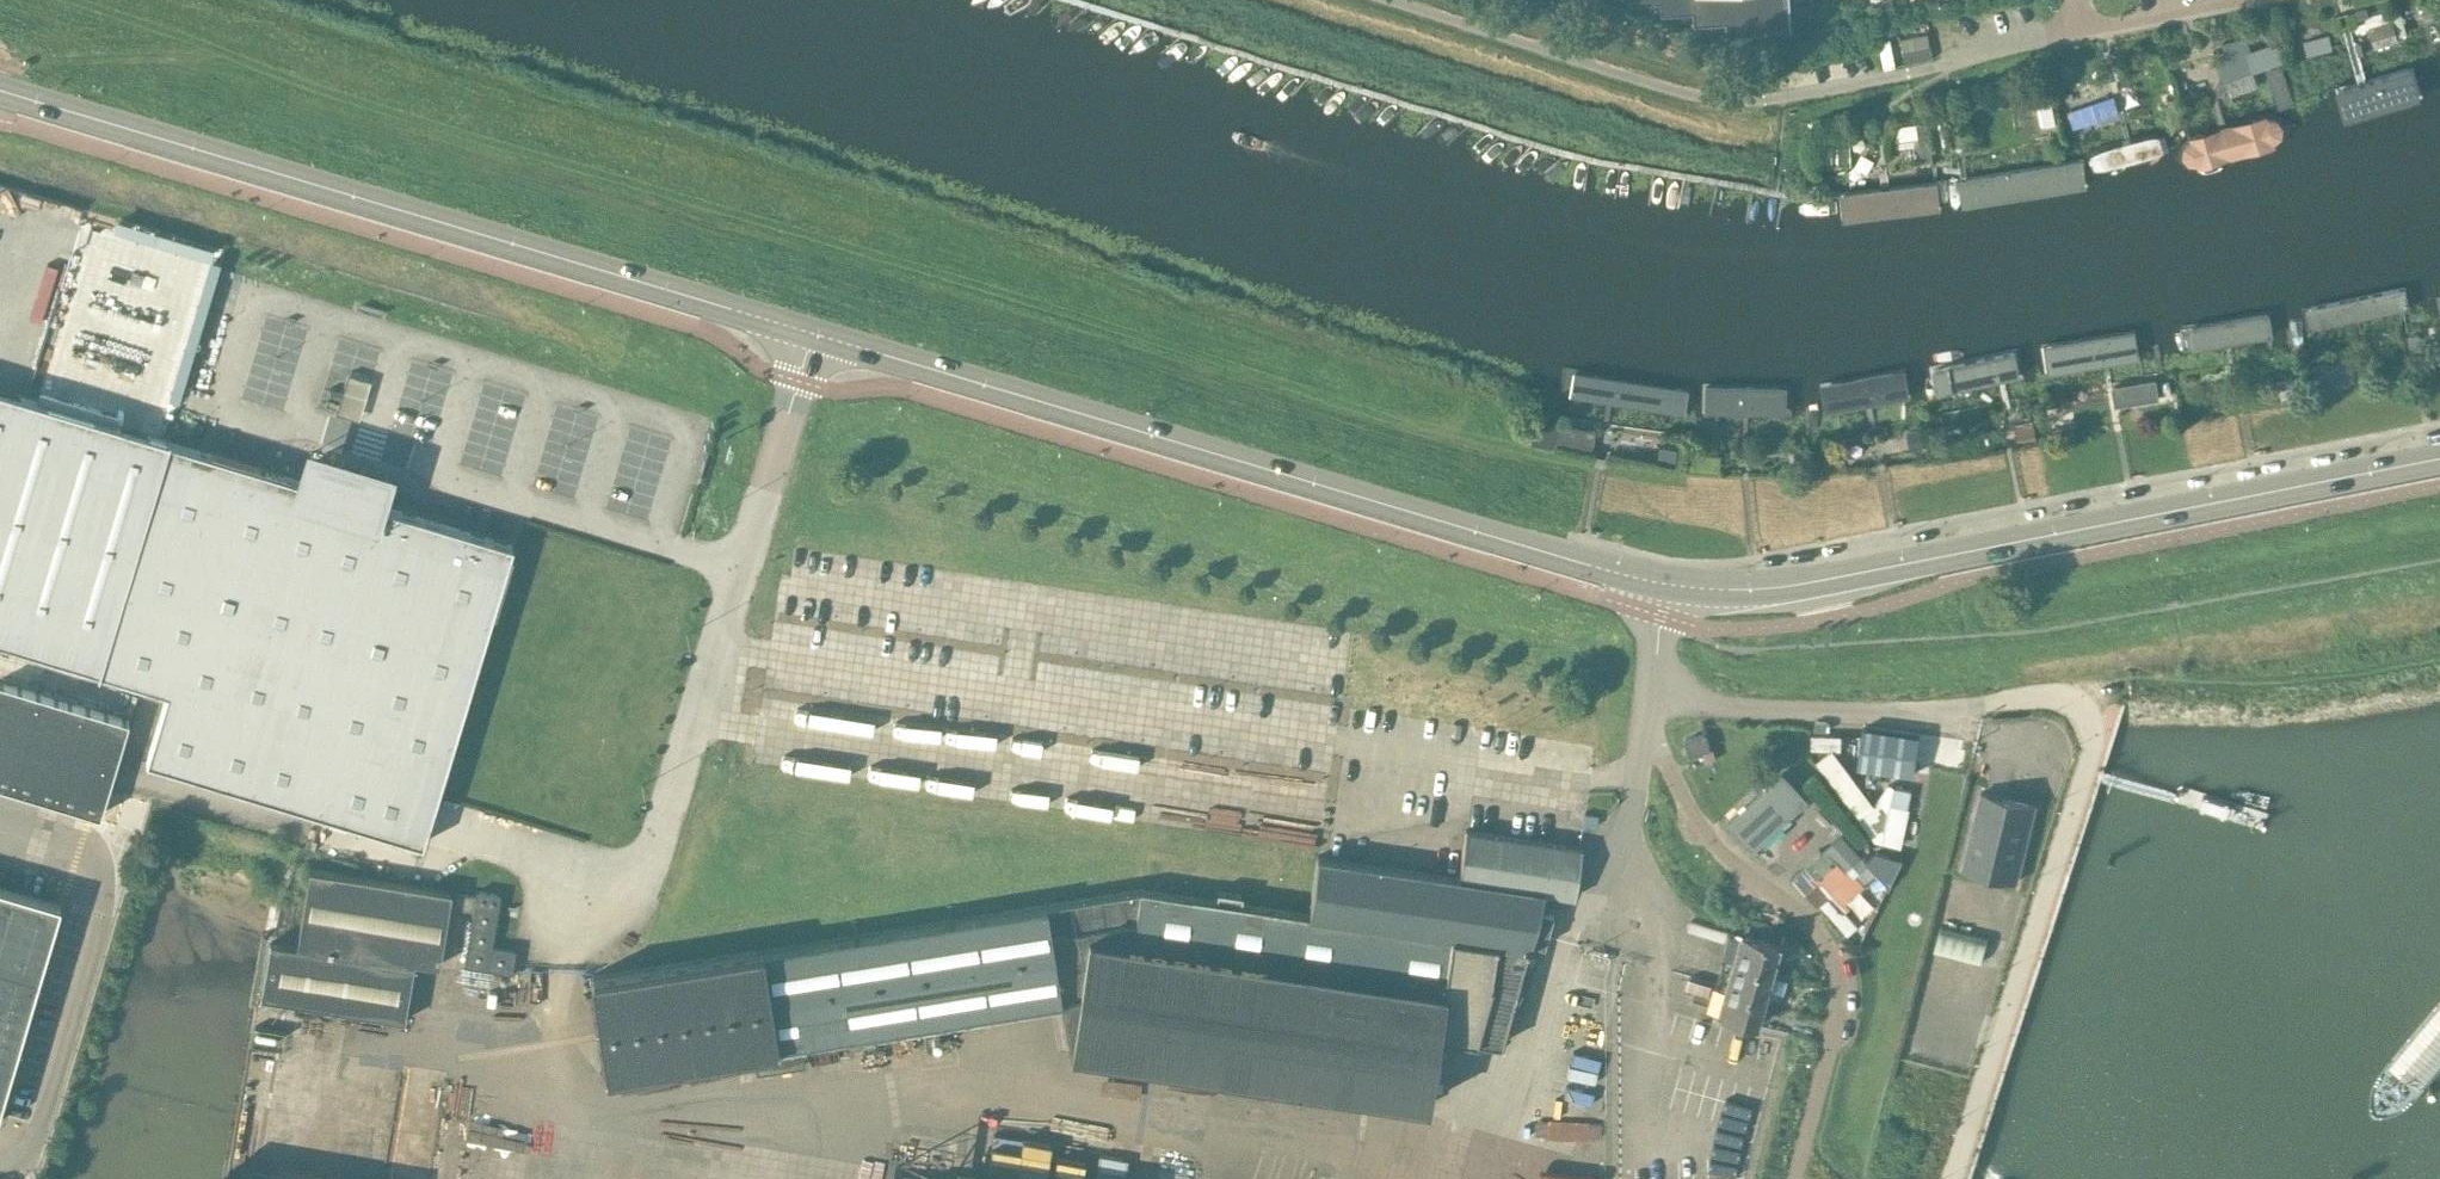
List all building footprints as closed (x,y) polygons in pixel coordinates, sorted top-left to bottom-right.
[(1785,0),(1656,0),(1656,6),(1688,4),(1689,17),(1721,15),(1721,27),(1786,23),(1785,0)] [(2400,12),(2354,25),(2356,31),(2370,28),(2372,34),(2375,47),(2398,40),(2397,35),(2406,32),(2405,28),(2400,12)] [(1926,32),(1901,38),(1906,62),(1931,56),(1929,46),(1926,32)] [(2284,61),(2278,40),(2250,49),(2245,35),(2220,43),(2224,55),(2215,58),(2223,81),(2284,61)] [(2418,72),(2310,99),(2315,120),(2423,93),(2418,72)] [(2117,112),(2112,95),(2093,101),(2073,109),(2079,125),(2117,112)] [(2288,107),(2171,141),(2180,173),(2297,139),(2288,107)] [(2159,135),(2091,153),(2096,172),(2164,154),(2159,135)] [(2082,157),(1961,178),(1965,201),(2086,180),(2082,157)] [(1942,181),(1848,196),(1852,220),(1946,205),(1942,181)] [(2406,290),(2312,310),(2316,330),(2410,310),(2406,290)] [(2269,313),(2181,330),(2185,351),(2273,334),(2269,313)] [(2134,332),(2041,347),(2046,372),(2138,357),(2134,332)] [(2418,335),(2408,336),(2411,351),(2421,350),(2418,335)] [(1932,395),(2021,377),(2017,357),(1928,376),(1932,395)] [(1574,373),(1571,395),(1685,412),(1689,391),(1574,373)] [(348,374),(338,405),(357,411),(367,380),(348,374)] [(1903,374),(1823,388),(1827,414),(1908,399),(1903,374)] [(2141,384),(2118,389),(2121,402),(2144,398),(2151,396),(2148,382),(2141,384)] [(99,670),(174,441),(0,388),(0,640),(99,670)] [(1785,389),(1709,389),(1709,414),(1785,414),(1785,389)] [(1557,424),(1534,420),(1530,443),(1553,447),(1557,424)] [(1911,450),(1922,448),(1919,430),(1907,433),(1911,450)] [(2020,444),(2034,440),(2032,431),(2017,434),(2020,444)] [(174,441),(99,670),(167,690),(146,759),(423,843),(513,543),(374,501),(381,478),(315,458),(308,481),(174,441)] [(1714,469),(1715,457),(1703,456),(1702,468),(1714,469)] [(100,814),(128,719),(0,681),(0,784),(100,814)] [(1914,773),(1920,735),(1863,727),(1862,735),(1858,765),(1914,773)] [(1706,733),(1685,739),(1689,754),(1710,748),(1706,733)] [(1812,747),(1842,748),(1842,734),(1812,734),(1812,747)] [(1853,776),(1848,769),(1841,760),(1832,749),(1816,761),(1859,816),(1869,831),(1875,840),(1876,842),(1893,845),(1902,846),(1909,807),(1908,807),(1912,789),(1894,786),(1889,782),(1883,791),(1875,804),(1865,791),(1853,776)] [(1754,848),(1807,798),(1783,772),(1729,821),(1754,848)] [(1961,865),(2015,878),(2033,803),(1979,790),(1961,865)] [(1142,887),(591,977),(607,1072),(777,1044),(781,1068),(805,1064),(801,1041),(848,1033),(850,1044),(874,1040),(872,1029),(1061,998),(1069,1047),(1432,1102),(1436,1079),(1429,1078),(1436,1033),(1500,1043),(1529,940),(1543,944),(1552,912),(1538,908),(1543,891),(1574,895),(1582,847),(1465,829),(1458,877),(1319,856),(1310,912),(1241,902),(1243,893),(1219,890),(1218,898),(1192,894),(1192,895),(1142,887)] [(1840,835),(1824,849),(1837,862),(1846,873),(1861,859),(1864,856),(1842,833),(1840,835)] [(1824,849),(1793,878),(1805,891),(1819,879),(1837,862),(1824,849)] [(1837,862),(1819,879),(1847,909),(1850,906),(1846,901),(1877,872),(1889,885),(1890,886),(1902,858),(1895,856),(1876,852),(1871,856),(1864,863),(1861,859),(1846,873),(1837,862)] [(451,890),(309,867),(297,944),(270,939),(261,995),(404,1019),(413,959),(439,964),(451,890)] [(0,885),(0,1105),(60,903),(0,885)] [(499,893),(477,890),(465,963),(510,970),(514,949),(490,945),(499,893)] [(455,891),(453,905),(473,908),(475,894),(455,891)] [(1941,925),(1935,950),(1981,962),(1987,937),(1941,925)] [(1781,942),(1743,931),(1720,1011),(1758,1022),(1781,942)] [(894,1167),(892,1178),(1051,1178),(957,1163),(955,1177),(894,1167)] [(392,1178),(423,1178),(423,1165),(393,1164),(392,1178)]
